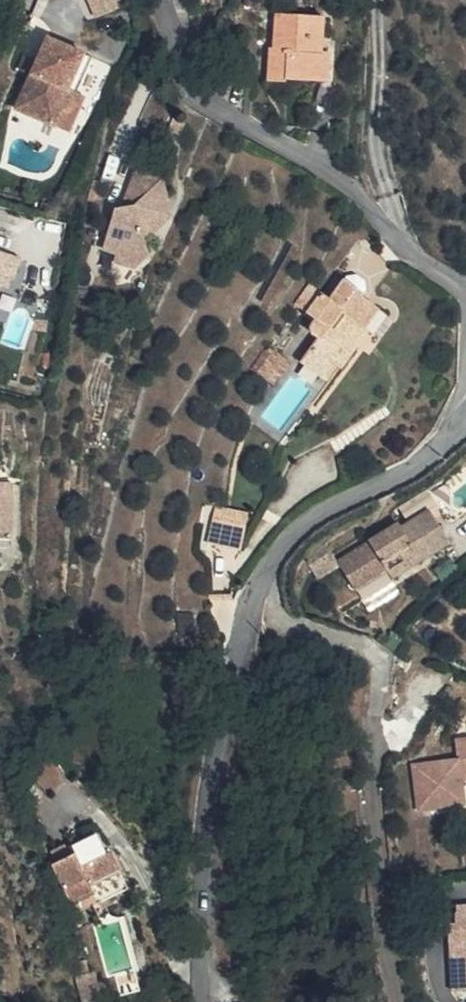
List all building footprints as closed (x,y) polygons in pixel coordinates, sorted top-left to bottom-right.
[(98,15),(125,5),(124,0),(91,0),(98,15)] [(329,61),(329,48),(329,26),(280,27),(280,61),(272,61),(273,83),(295,83),(295,93),(322,93),(321,61),(329,61)] [(71,86),(86,51),(49,35),(40,56),(33,70),(17,105),(53,122),(61,105),(70,110),(80,89),(71,86)] [(33,70),(40,56),(27,49),(20,63),(33,70)] [(71,86),(80,89),(81,91),(97,56),(86,51),(71,86)] [(321,61),(322,93),(342,92),(342,61),(335,61),(329,61),(321,61)] [(295,83),(273,83),(273,97),(295,96),(295,93),(295,83)] [(81,91),(80,89),(70,110),(61,105),(53,122),(70,130),(87,94),(81,91)] [(136,204),(125,206),(117,208),(107,241),(116,245),(112,259),(139,267),(148,260),(146,240),(172,218),(166,179),(145,198),(136,204)] [(133,185),(125,206),(136,204),(145,198),(133,185)] [(1,280),(5,269),(17,273),(24,253),(0,245),(0,283),(1,280)] [(5,269),(1,280),(14,284),(17,273),(5,269)] [(329,383),(340,364),(351,342),(347,338),(356,322),(371,332),(377,336),(391,316),(365,297),(367,294),(348,280),(336,302),(324,295),(310,313),(315,317),(313,322),(313,326),(314,330),(320,338),(302,366),(329,383)] [(361,347),(371,332),(356,322),(347,338),(351,342),(361,347)] [(351,342),(340,364),(346,369),(361,347),(351,342)] [(273,346),(256,371),(275,384),(292,359),(273,346)] [(20,559),(21,517),(8,517),(8,501),(0,501),(0,559),(20,559)] [(8,517),(21,517),(22,501),(8,501),(8,517)] [(219,504),(211,541),(243,548),(251,511),(219,504)] [(388,564),(393,572),(453,536),(435,506),(405,525),(402,519),(378,533),(367,549),(359,564),(352,580),(355,585),(388,564)] [(367,549),(378,533),(337,556),(352,580),(359,564),(367,549)] [(388,564),(355,585),(362,596),(397,577),(393,572),(388,564)] [(54,794),(70,778),(47,755),(31,771),(54,794)] [(420,793),(423,835),(465,833),(465,789),(420,793)] [(99,842),(73,857),(76,863),(54,874),(75,914),(99,900),(96,894),(124,878),(115,862),(111,863),(99,842)] [(460,918),(460,931),(451,931),(455,992),(465,991),(465,900),(459,901),(460,918)] [(450,919),(451,931),(460,931),(460,918),(450,919)]
